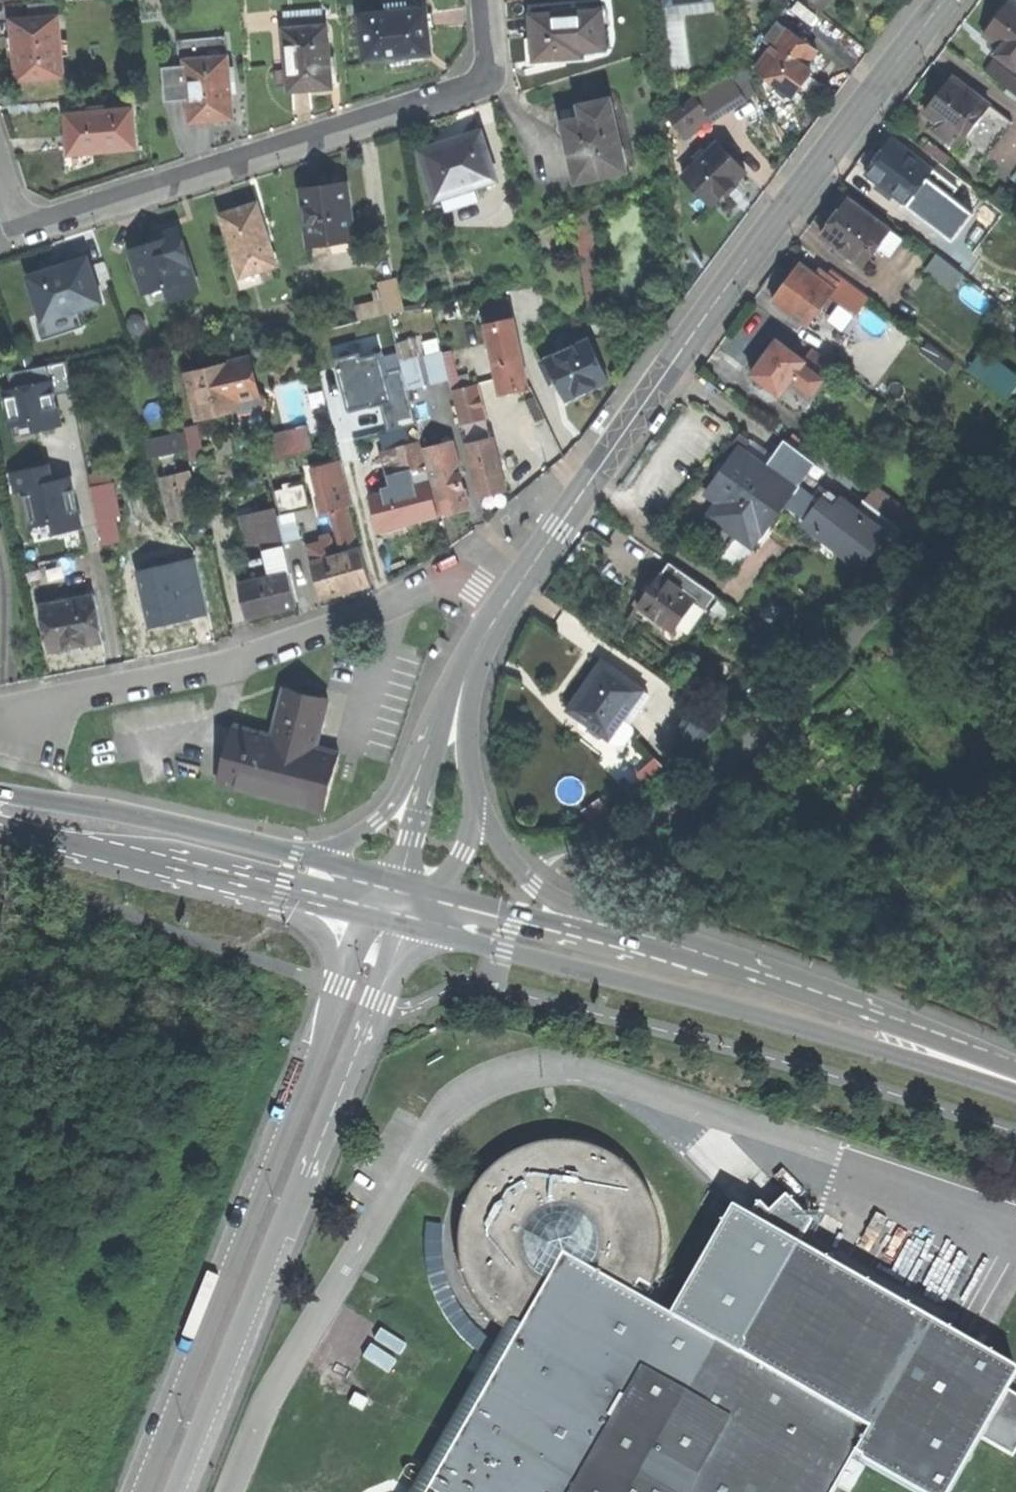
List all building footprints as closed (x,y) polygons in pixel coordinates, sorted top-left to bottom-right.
[(811,4),(820,12),(833,0),(815,0),(811,4)] [(1013,0),(1011,0),(996,20),(985,35),(1002,48),(997,55),(1015,69),(1015,2),(1013,0)] [(816,17),(820,12),(811,4),(808,2),(804,7),(816,17)] [(429,11),(409,13),(408,4),(388,6),(388,15),(360,17),(364,63),(398,60),(433,57),(429,11)] [(534,60),(566,57),(583,56),(583,51),(605,49),(602,10),(531,15),(531,24),(532,37),(534,60)] [(59,18),(14,21),(16,40),(18,40),(19,48),(19,57),(17,57),(18,81),(64,78),(59,18)] [(815,52),(776,22),(762,40),(771,47),(754,70),(791,96),(803,80),(813,66),(808,61),(815,52)] [(329,26),(286,29),(289,71),(276,71),(277,89),(290,88),(290,92),(312,91),(333,89),(329,26)] [(567,66),(566,57),(534,60),(532,37),(525,38),(528,66),(535,66),(535,72),(567,66)] [(177,57),(178,67),(188,66),(188,62),(229,58),(227,39),(180,43),(181,57),(177,57)] [(188,62),(188,66),(178,67),(166,68),(169,102),(191,100),(194,123),(208,121),(235,119),(229,58),(188,62)] [(1015,93),(1015,75),(993,58),(985,70),(1015,93)] [(957,147),(989,104),(952,76),(938,95),(925,112),(944,126),(938,133),(957,147)] [(741,98),(726,78),(694,98),(667,120),(676,131),(701,112),(710,122),(741,98)] [(576,182),(628,170),(611,100),(574,108),(577,122),(563,125),(566,139),(576,182)] [(1005,117),(989,104),(957,147),(973,159),(1005,117)] [(93,111),(68,114),(70,135),(64,136),(64,150),(66,175),(98,160),(97,153),(137,148),(133,108),(109,110),(108,105),(92,107),(93,111)] [(445,143),(419,152),(440,214),(479,200),(474,186),(494,179),(478,132),(445,143)] [(881,184),(891,191),(908,204),(933,169),(892,139),(877,159),(867,173),(881,184)] [(929,141),(923,148),(944,165),(950,157),(929,141)] [(744,173),(717,144),(682,176),(709,205),(724,191),(744,173)] [(321,186),(300,189),(307,244),(351,237),(344,183),(321,186)] [(887,196),(891,191),(881,184),(878,189),(887,196)] [(890,230),(848,199),(835,216),(821,235),(863,266),(890,230)] [(278,266),(257,203),(239,209),(220,215),(236,263),(231,265),(240,291),(263,284),(259,272),(278,266)] [(182,229),(170,233),(173,244),(186,240),(182,229)] [(195,279),(198,278),(186,240),(173,244),(170,233),(162,235),(155,237),(157,244),(134,251),(142,278),(150,275),(154,288),(169,284),(174,295),(181,299),(191,296),(196,286),(195,279)] [(937,255),(925,271),(949,289),(961,273),(937,255)] [(102,302),(87,258),(59,267),(28,277),(42,320),(43,321),(77,310),(102,302)] [(830,295),(839,283),(827,274),(820,269),(816,275),(800,264),(786,283),(773,300),(808,325),(830,295)] [(831,268),(827,274),(839,283),(830,295),(856,314),(869,297),(831,268)] [(155,301),(174,295),(169,284),(154,288),(150,275),(142,278),(147,295),(153,293),(155,301)] [(383,298),(361,300),(363,316),(407,312),(404,277),(382,279),(383,298)] [(487,326),(511,320),(515,320),(510,299),(482,306),(487,326)] [(83,328),(77,310),(43,321),(42,320),(37,321),(43,340),(83,328)] [(511,320),(487,326),(502,394),(527,388),(511,320)] [(399,340),(410,388),(428,384),(417,336),(399,340)] [(805,361),(777,340),(764,357),(752,373),(779,394),(784,388),(804,362),(805,361)] [(588,393),(608,384),(590,343),(548,362),(554,376),(548,379),(552,387),(558,385),(567,403),(588,393)] [(444,347),(426,352),(435,382),(452,377),(444,347)] [(359,353),(335,360),(349,410),(359,408),(366,406),(366,408),(380,404),(393,401),(385,372),(380,353),(361,358),(359,353)] [(66,361),(49,365),(52,379),(56,395),(73,391),(66,361)] [(264,397),(257,394),(249,362),(187,377),(197,420),(215,416),(237,410),(239,417),(257,413),(261,413),(265,409),(266,405),(264,397)] [(810,367),(804,362),(784,388),(795,396),(808,380),(803,376),(810,367)] [(8,374),(11,389),(52,379),(49,365),(8,374)] [(401,368),(385,372),(393,401),(380,404),(387,432),(406,427),(416,424),(401,368)] [(11,389),(2,391),(11,427),(13,426),(31,422),(33,432),(63,425),(56,395),(52,379),(11,389)] [(462,425),(486,419),(478,386),(454,392),(462,425)] [(594,424),(601,428),(613,410),(606,406),(597,419),(594,424)] [(669,412),(665,410),(653,428),(660,432),(669,419),(672,414),(669,412)] [(491,440),(486,419),(462,425),(467,447),(491,440)] [(35,439),(33,432),(31,422),(13,426),(17,444),(35,439)] [(272,461),(312,450),(306,426),(265,437),(272,461)] [(410,444),(406,427),(387,432),(378,434),(382,451),(398,447),(410,444)] [(738,447),(746,452),(753,440),(739,430),(730,441),(738,447)] [(148,460),(189,451),(186,437),(145,447),(148,460)] [(494,440),(491,440),(467,447),(480,500),(507,492),(503,474),(494,440)] [(410,444),(398,447),(404,471),(411,469),(412,471),(429,467),(424,448),(422,441),(410,444)] [(452,441),(424,448),(429,467),(440,514),(456,510),(469,507),(452,441)] [(807,474),(815,462),(785,441),(767,467),(746,452),(738,447),(725,465),(705,494),(717,502),(708,515),(735,534),(754,547),(786,502),(807,474)] [(349,505),(353,504),(341,460),(313,467),(325,515),(332,513),(340,545),(358,540),(349,505)] [(82,528),(71,477),(54,481),(50,464),(10,473),(15,493),(22,491),(30,529),(54,524),(56,534),(82,528)] [(382,488),(383,492),(415,484),(412,471),(411,469),(404,471),(387,475),(390,486),(382,488)] [(89,476),(91,488),(109,485),(107,472),(89,476)] [(185,519),(193,517),(188,491),(192,490),(189,472),(162,478),(171,522),(185,519)] [(807,474),(786,502),(817,526),(815,528),(843,549),(862,564),(883,537),(891,543),(902,529),(901,528),(865,501),(862,499),(854,509),(807,474)] [(437,515),(429,480),(415,484),(383,492),(370,495),(379,530),(408,523),(437,515)] [(109,485),(91,488),(97,520),(100,519),(104,543),(117,540),(112,517),(119,516),(113,484),(109,485)] [(309,507),(303,484),(275,491),(281,514),(309,507)] [(876,488),(865,501),(901,528),(911,515),(876,488)] [(817,526),(786,502),(754,547),(735,534),(751,552),(755,552),(758,551),(761,548),(785,512),(838,557),(843,549),(815,528),(817,526)] [(266,551),(285,546),(276,508),(241,516),(252,564),(268,560),(266,551)] [(307,546),(312,563),(336,556),(332,539),(307,546)] [(185,622),(190,621),(171,544),(151,549),(156,570),(141,574),(154,630),(160,629),(162,641),(175,638),(189,634),(185,622)] [(291,571),(285,546),(266,551),(268,560),(272,576),(288,572),(291,571)] [(336,556),(312,563),(322,598),(342,592),(369,585),(359,549),(336,556)] [(691,577),(671,562),(661,575),(682,590),(691,577)] [(296,606),(288,572),(272,576),(240,583),(248,617),(273,611),(296,606)] [(674,630),(695,601),(696,600),(682,590),(661,575),(649,591),(639,605),(674,630)] [(696,600),(695,601),(705,608),(706,607),(711,610),(720,598),(691,577),(682,590),(696,600)] [(94,596),(41,606),(49,650),(71,646),(102,641),(94,596)] [(684,639),(705,608),(695,601),(674,630),(667,641),(669,643),(673,645),(677,644),(681,643),(684,639)] [(622,718),(643,690),(602,661),(583,687),(567,709),(607,738),(622,718)] [(220,785),(327,811),(341,752),(317,746),(328,698),(297,690),(286,687),(274,735),(235,726),(220,785)] [(680,724),(699,743),(723,723),(697,705),(680,724)] [(632,725),(622,718),(607,738),(616,745),(623,745),(633,731),(632,725)] [(638,774),(646,784),(665,769),(657,759),(638,774)] [(854,1455),(862,1459),(860,1462),(915,1491),(949,1491),(1015,1375),(1015,1371),(798,1247),(743,1344),(745,1346),(739,1356),(632,1296),(639,1283),(652,1289),(656,1276),(661,1259),(662,1244),(660,1226),(655,1208),(646,1191),(634,1175),(620,1163),(604,1152),(582,1146),(562,1144),(544,1145),(526,1149),(509,1156),(492,1168),(477,1185),(467,1203),(460,1222),(457,1243),(459,1265),(466,1287),(474,1302),(485,1316),(503,1331),(516,1337),(428,1491),(833,1491),(854,1455)] [(516,1337),(503,1331),(410,1491),(428,1491),(516,1337)]
